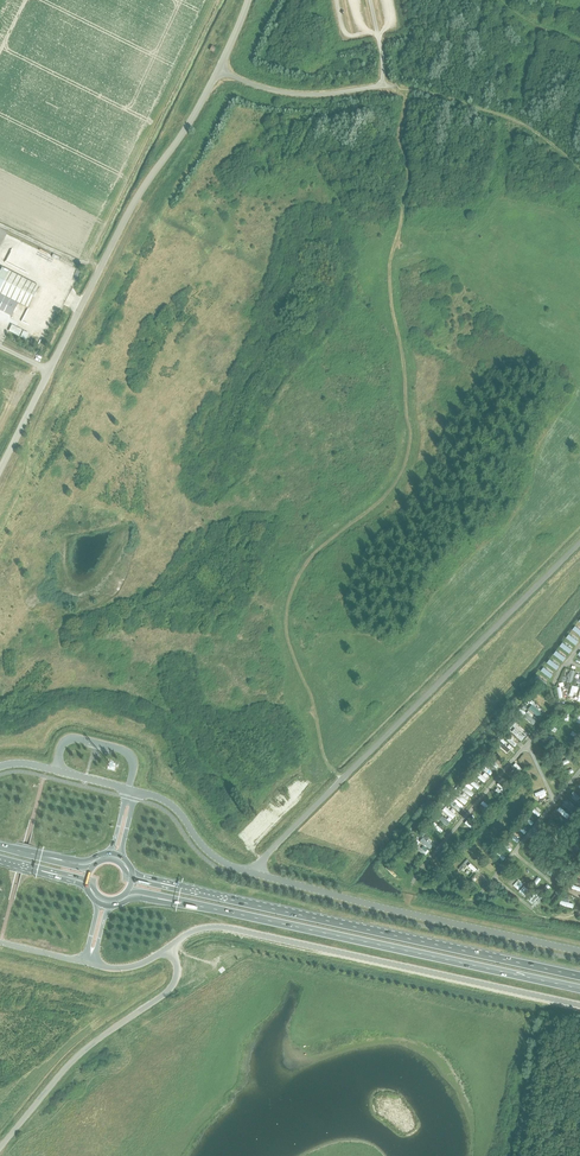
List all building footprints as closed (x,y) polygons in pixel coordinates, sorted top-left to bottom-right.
[(1,318),(0,320),(0,321),(6,324),(9,317),(10,316),(11,317),(14,311),(18,303),(28,308),(39,287),(2,268),(0,272),(0,317),(1,318)] [(47,332),(52,317),(48,315),(43,331),(47,332)] [(11,329),(22,333),(24,327),(13,323),(11,329)] [(571,633),(567,637),(576,645),(579,640),(571,633)] [(561,645),(569,653),(573,649),(564,641),(561,645)] [(557,650),(554,655),(564,661),(567,657),(557,650)] [(558,670),(561,665),(551,658),(548,663),(558,670)] [(544,667),(542,671),(551,677),(554,672),(544,667)] [(536,719),(538,717),(528,710),(524,716),(536,725),(539,721),(536,719)] [(524,738),(526,734),(515,727),(512,731),(524,738)] [(498,745),(509,752),(513,745),(503,738),(498,745)] [(513,765),(519,772),(523,769),(517,762),(513,765)] [(491,775),(495,770),(488,764),(484,769),(491,775)] [(480,773),(477,776),(485,782),(488,779),(480,773)] [(499,781),(497,786),(506,791),(508,787),(499,781)] [(464,789),(473,796),(475,793),(466,786),(464,789)] [(579,803),(579,795),(574,790),(570,794),(579,803)] [(466,804),(468,800),(461,795),(459,799),(466,804)] [(565,801),(571,807),(569,809),(574,813),(579,807),(568,798),(565,801)] [(459,811),(462,808),(455,801),(452,803),(459,811)] [(453,818),(456,815),(447,806),(443,809),(453,818)] [(569,818),(572,815),(561,806),(558,810),(569,818)] [(449,824),(452,818),(449,816),(448,817),(443,815),(441,820),(449,824)] [(555,837),(562,829),(552,820),(545,828),(555,837)] [(442,832),(444,830),(438,824),(436,827),(442,832)] [(424,843),(419,850),(426,855),(434,844),(423,837),(420,841),(424,843)] [(466,859),(459,868),(463,872),(470,862),(466,859)] [(468,866),(475,872),(478,868),(471,862),(468,866)] [(483,883),(488,877),(482,873),(478,879),(483,883)] [(556,879),(561,882),(565,877),(559,874),(556,879)] [(519,879),(514,885),(519,889),(524,883),(519,879)] [(524,887),(520,891),(525,895),(529,891),(524,887)]
